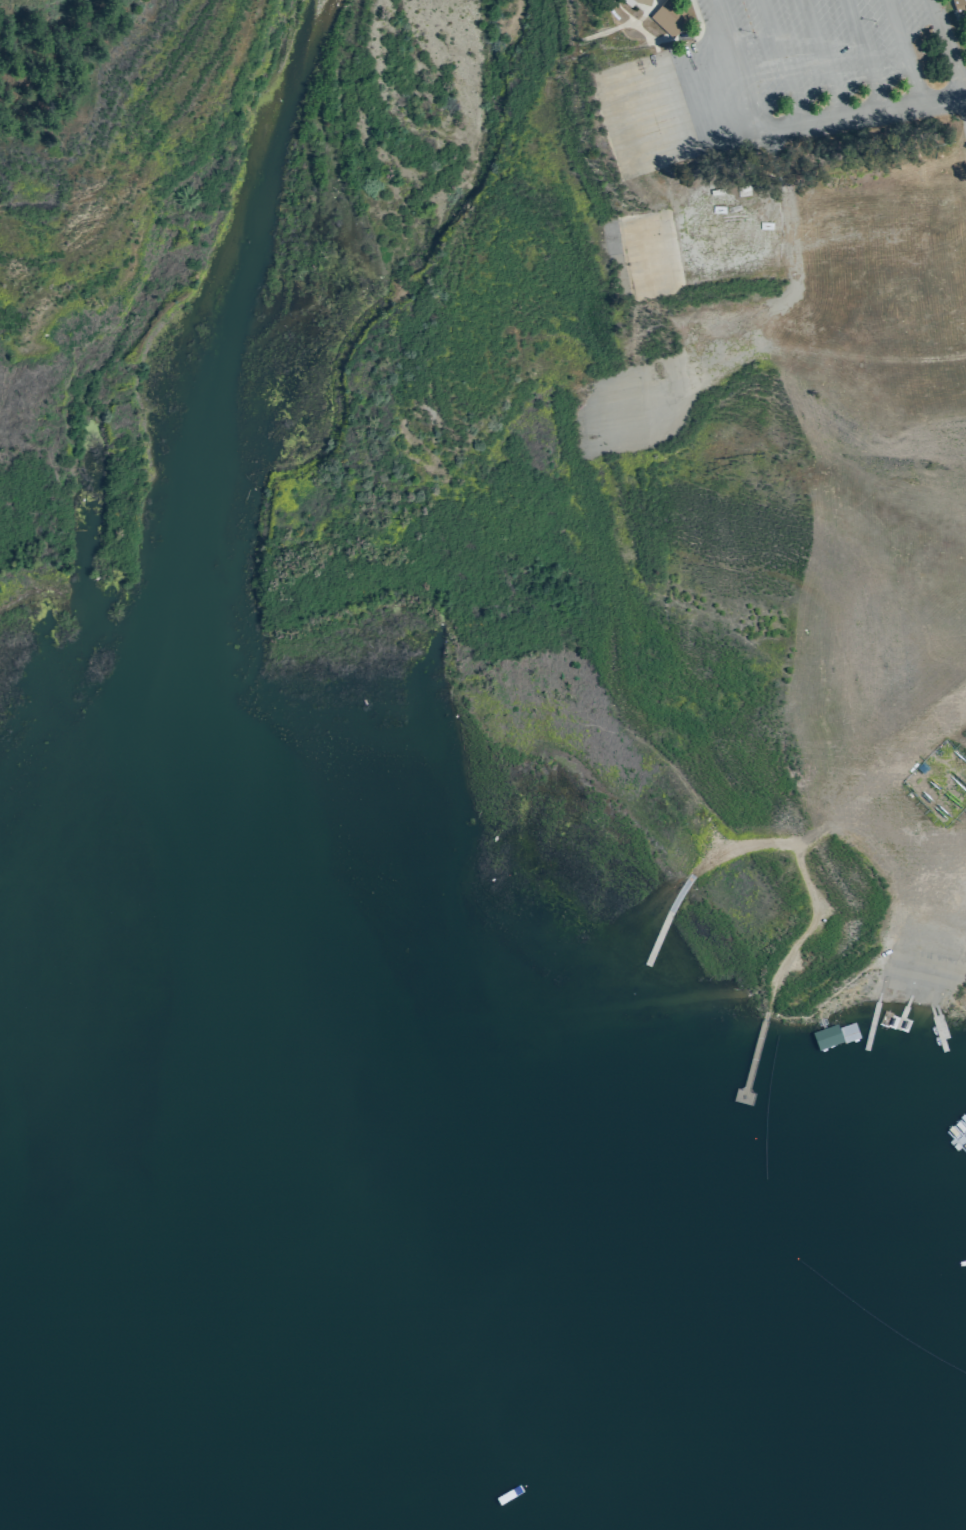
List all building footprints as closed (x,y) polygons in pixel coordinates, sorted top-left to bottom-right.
[(648,15),(670,36),(688,18),(669,0),(663,0),(648,15)] [(956,14),(965,10),(965,2),(965,0),(950,0),(956,14)]
